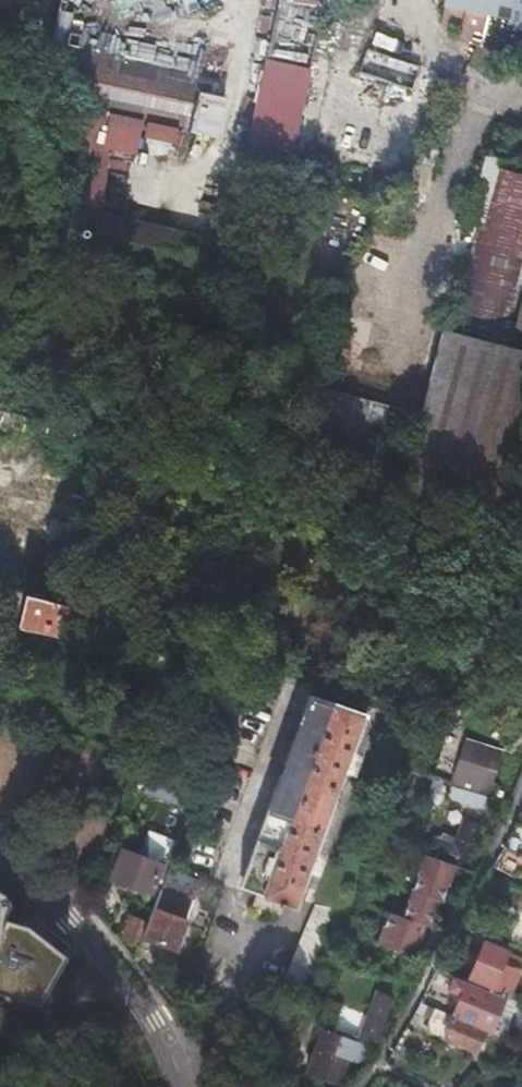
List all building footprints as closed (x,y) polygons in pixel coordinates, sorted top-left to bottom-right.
[(59,46),(74,49),(80,111),(97,115),(188,134),(196,93),(198,79),(195,77),(210,0),(59,0),(57,12),(50,44),(59,46)] [(297,69),(311,0),(280,0),(268,63),(297,69)] [(443,19),(453,30),(463,33),(461,42),(521,54),(521,0),(448,0),(443,19)] [(366,55),(360,78),(411,91),(417,67),(366,55)] [(266,63),(249,146),(293,152),(307,71),(297,69),(268,63),(266,63)] [(196,93),(188,134),(214,140),(223,99),(196,93)] [(97,115),(80,111),(72,196),(68,211),(89,216),(97,115)] [(452,331),(510,345),(521,302),(521,178),(495,171),(452,331)] [(89,216),(68,211),(59,251),(199,284),(209,245),(89,216)] [(516,351),(443,332),(401,496),(517,527),(521,513),(521,329),(516,351)] [(26,343),(25,352),(45,356),(47,347),(26,343)] [(342,379),(319,457),(374,475),(395,395),(342,379)] [(106,598),(69,588),(64,607),(78,611),(98,616),(102,617),(106,598)] [(78,611),(64,607),(28,598),(21,627),(70,639),(78,611)] [(299,910),(355,758),(369,720),(312,700),(242,889),(256,895),(251,908),(276,916),(281,903),(299,910)] [(469,731),(452,774),(502,793),(518,751),(469,731)] [(189,783),(154,770),(148,789),(183,801),(189,783)] [(488,813),(470,807),(456,833),(435,826),(426,849),(462,865),(488,813)] [(515,822),(506,842),(521,849),(521,825),(515,822)] [(141,850),(157,861),(170,842),(154,831),(141,850)] [(116,846),(106,877),(146,890),(157,861),(116,846)] [(518,854),(503,848),(491,869),(508,876),(518,854)] [(426,849),(413,885),(446,901),(462,865),(426,849)] [(177,875),(163,869),(144,924),(140,937),(173,949),(188,905),(169,898),(177,875)] [(498,880),(487,876),(478,892),(490,897),(498,880)] [(446,901),(413,885),(403,907),(401,912),(432,925),(446,901)] [(314,907),(275,993),(301,1000),(341,913),(314,907)] [(401,912),(390,909),(376,944),(416,958),(432,925),(401,912)] [(119,940),(137,947),(140,937),(144,924),(127,917),(119,940)] [(39,1002),(65,960),(22,929),(0,925),(0,991),(39,1002)] [(484,946),(466,983),(501,999),(503,1000),(521,963),(484,946)] [(466,983),(436,969),(423,994),(446,1003),(452,993),(459,996),(450,1017),(484,1032),(495,1037),(503,1019),(493,1015),(501,999),(466,983)] [(324,1022),(308,1066),(341,1078),(353,1049),(362,1052),(378,1045),(398,993),(377,985),(359,1029),(345,1025),(343,1030),(324,1022)] [(484,1032),(450,1017),(434,1010),(424,1032),(474,1053),(479,1041),(484,1032)] [(495,1037),(484,1032),(479,1041),(493,1048),(498,1039),(495,1037)]
